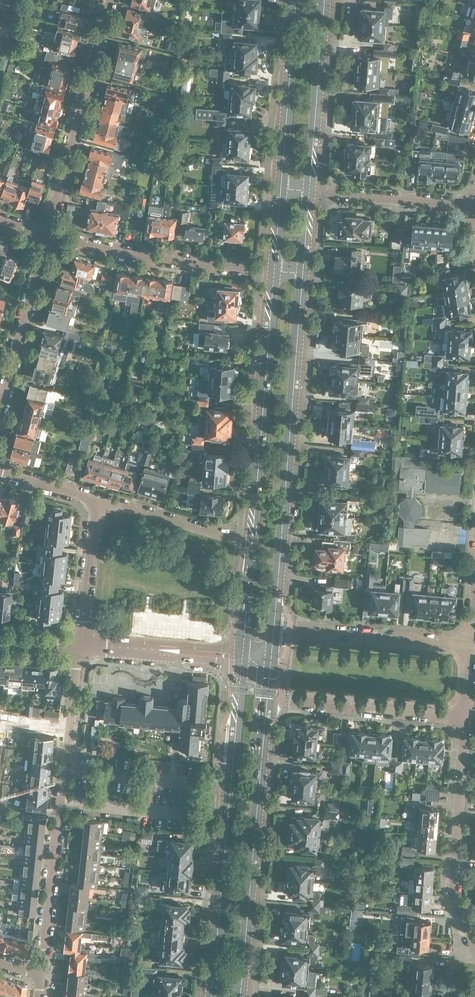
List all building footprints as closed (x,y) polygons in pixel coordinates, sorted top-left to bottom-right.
[(131,4),(148,9),(153,10),(156,0),(132,0),(131,4)] [(233,3),(239,3),(238,10),(258,12),(259,0),(231,0),(233,3)] [(362,23),(383,24),(384,17),(386,17),(386,11),(388,11),(388,7),(395,8),(396,1),(389,0),(385,0),(384,11),(363,9),(363,10),(361,10),(360,17),(363,17),(362,23)] [(128,8),(124,21),(141,26),(144,15),(158,19),(159,14),(146,11),(145,13),(128,8)] [(258,12),(238,10),(230,10),(230,20),(220,19),(219,31),(231,32),(241,32),(242,25),(246,26),(246,27),(248,27),(248,26),(252,27),(252,25),(257,26),(258,12)] [(473,18),(474,19),(474,10),(474,13),(472,13),(466,12),(464,11),(463,15),(465,16),(473,18)] [(58,11),(55,23),(80,30),(83,18),(58,11)] [(456,35),(468,39),(470,31),(474,32),(474,19),(473,18),(471,24),(467,23),(464,26),(462,31),(458,29),(456,35)] [(141,26),(124,21),(121,34),(138,38),(137,41),(152,44),(153,38),(144,36),(145,34),(140,33),(141,26)] [(383,24),(362,23),(361,29),(359,29),(359,36),(361,36),(361,37),(382,39),(381,49),(394,50),(397,50),(398,44),(392,44),(392,42),(385,42),(385,39),(384,39),(385,32),(383,32),(383,24)] [(44,35),(47,35),(76,43),(80,32),(57,26),(55,33),(46,30),(44,35)] [(11,29),(7,41),(12,43),(16,30),(11,29)] [(219,31),(212,30),(212,32),(220,37),(228,38),(227,44),(232,45),(232,54),(257,56),(257,49),(256,47),(256,42),(250,41),(250,39),(240,38),(240,41),(235,40),(235,38),(231,38),(231,32),(219,31)] [(76,43),(47,35),(46,39),(53,41),(51,49),(73,55),(76,43)] [(456,35),(454,42),(466,45),(468,39),(456,35)] [(7,41),(4,54),(9,56),(12,43),(7,41)] [(119,43),(116,52),(138,58),(140,48),(119,43)] [(45,72),(67,78),(70,66),(67,65),(69,56),(49,51),(47,51),(45,59),(48,60),(46,66),(43,66),(43,67),(37,65),(36,69),(45,72)] [(116,52),(113,64),(134,70),(136,65),(137,66),(139,59),(138,58),(116,52)] [(357,56),(356,69),(381,71),(381,64),(386,64),(386,58),(374,57),(374,54),(362,53),(362,56),(357,56)] [(4,54),(0,67),(5,69),(9,56),(4,54)] [(213,68),(212,74),(212,75),(228,76),(229,70),(240,70),(240,71),(249,72),(250,70),(256,70),(257,56),(232,54),(231,64),(226,64),(225,69),(213,68)] [(445,75),(459,79),(461,72),(474,76),(474,62),(468,60),(466,67),(463,66),(463,67),(453,64),(452,69),(447,67),(445,75)] [(158,63),(155,75),(162,77),(166,65),(158,63)] [(134,70),(113,64),(110,75),(132,80),(134,70)] [(381,71),(356,69),(355,83),(360,83),(360,86),(371,87),(372,84),(384,85),(384,79),(380,79),(381,71)] [(67,78),(45,72),(41,84),(64,90),(67,78)] [(211,74),(210,81),(224,82),(224,87),(229,88),(228,98),(254,100),(255,86),(248,85),(249,83),(239,82),(239,83),(228,82),(228,76),(212,75),(212,74),(211,74)] [(458,84),(459,79),(445,75),(444,75),(442,80),(458,84)] [(105,96),(107,96),(127,101),(128,97),(132,98),(134,90),(121,86),(121,88),(108,84),(105,96)] [(32,95),(36,96),(38,97),(60,104),(64,92),(41,86),(40,92),(34,90),(32,95)] [(378,86),(377,93),(396,94),(396,88),(390,87),(378,86)] [(456,100),(474,105),(474,91),(458,86),(457,92),(458,93),(456,99),(456,100)] [(356,99),(354,113),(376,115),(376,108),(378,108),(379,99),(387,100),(397,100),(398,94),(396,94),(377,93),(376,101),(356,99)] [(107,96),(104,107),(126,113),(129,102),(127,101),(107,96)] [(453,112),(472,118),(474,108),(474,105),(456,100),(456,99),(444,96),(443,100),(446,101),(446,102),(455,104),(453,112)] [(38,97),(35,109),(57,115),(59,114),(60,111),(59,109),(60,104),(38,97)] [(196,117),(207,118),(213,119),(224,119),(225,113),(229,113),(229,111),(235,112),(234,114),(244,115),(245,113),(251,113),(251,108),(253,106),(254,100),(228,98),(228,107),(222,106),(222,109),(197,107),(196,117)] [(99,118),(100,119),(121,124),(122,119),(124,119),(126,113),(104,107),(102,106),(99,118)] [(57,115),(35,109),(32,121),(54,127),(57,115)] [(472,118),(453,112),(451,120),(449,119),(448,125),(469,131),(472,118)] [(376,115),(354,113),(353,127),(362,128),(362,129),(366,129),(366,128),(368,128),(368,136),(388,138),(388,131),(385,131),(386,116),(376,115)] [(121,124),(100,119),(97,130),(119,136),(121,129),(129,131),(129,130),(135,132),(136,128),(135,127),(128,126),(121,124)] [(23,128),(21,133),(28,135),(51,141),(54,129),(31,123),(29,130),(23,128)] [(431,129),(446,133),(448,127),(432,123),(431,129)] [(228,134),(228,142),(249,143),(250,130),(244,129),(244,128),(227,127),(227,128),(222,127),(221,134),(228,134)] [(119,136),(97,130),(96,129),(93,139),(114,145),(114,147),(122,149),(125,137),(119,136)] [(448,140),(463,143),(464,135),(449,132),(448,140)] [(51,141),(28,135),(25,147),(47,153),(51,141)] [(373,137),(373,144),(385,145),(385,144),(394,145),(395,138),(388,138),(373,137)] [(249,143),(228,142),(227,150),(220,149),(220,155),(225,155),(225,157),(242,158),(242,157),(248,157),(249,143)] [(346,145),(345,156),(369,158),(370,144),(366,144),(366,143),(354,142),(354,143),(348,143),(348,145),(346,145)] [(446,158),(444,179),(450,179),(450,181),(456,181),(456,180),(458,180),(459,170),(462,170),(463,160),(451,159),(451,154),(451,147),(447,147),(446,158)] [(91,148),(88,158),(90,158),(108,163),(110,164),(122,166),(123,161),(111,159),(113,153),(91,148)] [(426,150),(413,149),(411,166),(417,166),(417,171),(419,171),(418,177),(423,177),(423,178),(431,179),(431,178),(433,157),(426,157),(426,150)] [(41,154),(37,166),(45,169),(49,157),(41,154)] [(369,158),(345,156),(344,170),(349,171),(349,173),(365,174),(365,173),(370,173),(371,163),(369,163),(369,158)] [(433,157),(431,178),(444,179),(446,158),(433,157)] [(86,166),(85,169),(107,175),(108,170),(106,170),(108,163),(90,158),(88,166),(86,166)] [(410,161),(402,160),(401,172),(409,172),(410,161)] [(5,182),(0,196),(0,197),(11,201),(18,184),(12,182),(14,177),(12,176),(15,167),(9,165),(6,174),(8,175),(5,182)] [(86,174),(84,182),(102,186),(104,180),(105,181),(106,179),(117,182),(118,178),(107,175),(85,169),(84,174),(86,174)] [(221,178),(225,179),(227,179),(226,186),(247,187),(248,173),(239,173),(239,171),(234,171),(234,172),(226,172),(221,172),(221,178)] [(28,188),(26,196),(37,200),(43,183),(36,180),(37,177),(34,176),(33,179),(32,179),(28,188)] [(18,184),(11,201),(22,205),(26,196),(28,188),(23,186),(25,181),(20,179),(18,184)] [(82,181),(82,182),(79,191),(101,197),(102,192),(104,193),(105,191),(107,191),(106,192),(114,194),(115,189),(104,187),(102,186),(84,182),(82,181)] [(209,206),(212,207),(213,207),(219,207),(219,201),(225,202),(225,200),(232,200),(231,202),(236,202),(237,201),(246,201),(247,187),(226,186),(226,193),(218,191),(217,194),(214,193),(214,196),(214,200),(210,200),(209,206)] [(163,204),(159,235),(173,237),(175,219),(170,218),(172,201),(165,199),(164,204),(163,204)] [(107,202),(99,200),(97,210),(92,209),(88,228),(91,229),(91,230),(101,232),(105,212),(107,202)] [(105,212),(101,232),(111,234),(111,233),(115,234),(119,215),(128,216),(131,205),(115,203),(113,213),(105,212)] [(145,233),(146,233),(159,235),(163,204),(160,203),(158,216),(148,215),(145,233)] [(220,229),(219,237),(242,239),(243,231),(244,222),(239,222),(239,217),(230,216),(230,221),(225,221),(224,229),(220,229)] [(340,220),(339,235),(350,236),(350,239),(359,240),(360,237),(360,233),(369,234),(370,229),(374,228),(375,221),(370,221),(370,220),(361,219),(362,217),(341,216),(341,220),(340,220)] [(206,226),(186,224),(185,237),(197,238),(197,239),(202,240),(202,239),(204,239),(206,226)] [(426,245),(425,245),(426,225),(414,224),(413,236),(405,236),(403,261),(410,261),(411,250),(425,251),(426,245)] [(425,245),(426,245),(438,246),(439,226),(426,225),(425,245)] [(439,226),(438,246),(451,247),(452,234),(454,234),(454,228),(453,228),(453,227),(439,226)] [(404,241),(405,228),(397,228),(396,241),(404,241)] [(355,272),(355,271),(359,271),(360,263),(360,253),(364,254),(364,250),(346,249),(345,256),(335,255),(334,269),(345,270),(344,271),(355,272)] [(10,278),(14,264),(15,264),(17,258),(16,258),(17,257),(5,253),(2,261),(0,268),(0,275),(10,278)] [(438,253),(437,269),(449,267),(448,260),(443,261),(443,253),(438,253)] [(75,259),(71,270),(71,272),(88,277),(90,278),(91,276),(95,278),(98,267),(94,265),(94,264),(75,259)] [(71,272),(71,270),(62,268),(59,276),(60,276),(59,281),(73,285),(73,287),(81,289),(84,290),(84,289),(94,292),(95,290),(95,289),(95,288),(94,287),(94,286),(93,285),(93,284),(92,284),(91,283),(90,282),(87,282),(88,277),(71,272)] [(449,269),(437,271),(439,283),(440,284),(442,284),(445,283),(446,291),(467,287),(465,274),(459,275),(459,274),(450,276),(449,269)] [(116,272),(112,298),(126,300),(129,274),(116,272)] [(115,277),(103,273),(101,279),(111,282),(113,282),(115,277)] [(144,276),(129,274),(126,300),(125,303),(129,303),(130,300),(140,302),(141,294),(144,276)] [(159,279),(144,276),(141,294),(156,297),(159,279)] [(159,279),(156,297),(170,299),(172,281),(159,279)] [(339,288),(338,294),(340,294),(340,305),(349,306),(349,303),(360,304),(361,296),(372,297),(373,283),(361,282),(361,288),(341,287),(341,288),(339,288)] [(57,283),(53,297),(77,303),(79,295),(81,289),(73,287),(57,283)] [(408,284),(396,283),(395,296),(407,297),(408,284)] [(174,284),(172,297),(180,298),(182,285),(174,284)] [(182,285),(180,298),(189,299),(191,286),(182,285)] [(216,293),(215,302),(240,304),(240,298),(238,292),(238,289),(231,289),(232,286),(224,285),(224,289),(210,287),(209,293),(216,293)] [(446,291),(436,292),(437,297),(447,295),(448,304),(469,300),(467,287),(446,291)] [(77,303),(53,297),(50,308),(54,309),(54,311),(71,316),(74,316),(77,303)] [(434,317),(434,323),(450,322),(450,317),(465,314),(471,313),(469,300),(448,304),(440,305),(442,317),(434,317)] [(214,315),(211,315),(211,320),(222,321),(222,320),(229,320),(229,317),(236,318),(236,315),(239,309),(240,304),(215,302),(214,315)] [(71,316),(54,311),(50,310),(46,322),(67,328),(67,330),(81,334),(82,333),(82,334),(83,329),(74,326),(74,324),(69,323),(71,316)] [(335,328),(335,334),(361,336),(362,328),(365,329),(368,328),(368,324),(366,322),(353,321),(353,319),(343,318),(342,320),(336,320),(336,321),(334,321),(334,328),(335,328)] [(450,322),(434,323),(434,330),(444,329),(443,341),(470,343),(471,330),(466,330),(466,329),(450,328),(450,322)] [(213,324),(199,323),(198,331),(204,331),(204,333),(199,332),(198,344),(205,345),(205,347),(227,349),(228,333),(212,332),(213,324)] [(44,330),(41,341),(69,349),(72,337),(80,339),(81,334),(64,329),(63,335),(44,330)] [(116,341),(118,333),(108,331),(107,339),(116,341)] [(361,336),(335,334),(334,340),(333,340),(332,347),(334,347),(334,348),(340,349),(340,352),(349,352),(350,350),(360,350),(360,358),(376,360),(376,359),(380,360),(381,353),(372,353),(373,353),(365,352),(365,350),(366,349),(367,345),(364,344),(361,344),(361,336)] [(41,348),(39,354),(61,359),(66,361),(69,349),(41,341),(40,346),(41,348)] [(425,353),(424,360),(448,362),(448,355),(464,356),(464,355),(469,356),(470,343),(443,341),(443,348),(439,348),(438,354),(425,353)] [(39,354),(36,365),(57,371),(58,371),(61,359),(39,354)] [(212,356),(201,355),(200,362),(205,362),(205,365),(208,365),(207,378),(232,380),(234,366),(229,366),(229,363),(219,362),(219,365),(212,365),(212,356)] [(332,373),(331,378),(357,380),(358,373),(373,374),(373,368),(375,368),(376,360),(360,358),(359,366),(348,366),(348,363),(339,362),(339,365),(332,364),(332,366),(330,366),(330,373),(332,373)] [(448,362),(424,360),(423,366),(431,367),(430,370),(439,370),(438,382),(467,385),(468,371),(463,370),(447,369),(448,362)] [(57,371),(36,365),(32,377),(54,383),(53,386),(63,389),(64,387),(68,388),(69,385),(54,381),(57,371)] [(141,379),(130,377),(129,387),(139,388),(141,379)] [(232,380),(207,378),(206,392),(216,393),(216,396),(226,396),(226,394),(231,394),(232,380)] [(357,380),(331,378),(331,384),(329,384),(328,391),(330,391),(330,392),(337,393),(336,396),(346,397),(346,394),(360,395),(363,394),(363,390),(360,388),(357,388),(357,380)] [(438,388),(437,395),(466,398),(467,385),(438,382),(429,382),(428,386),(433,387),(438,388)] [(31,384),(28,396),(49,402),(52,389),(31,384)] [(114,387),(113,398),(123,400),(125,389),(114,387)] [(422,410),(421,414),(421,415),(443,416),(444,410),(459,411),(459,410),(465,410),(466,398),(437,395),(437,398),(438,399),(437,410),(428,409),(428,410),(422,410)] [(28,396),(25,407),(51,415),(55,403),(49,402),(28,396)] [(357,396),(357,403),(375,404),(375,398),(369,397),(357,396)] [(204,408),(203,422),(231,424),(232,412),(230,412),(230,410),(225,410),(225,407),(215,406),(215,409),(204,408)] [(21,419),(43,425),(46,416),(57,419),(58,417),(51,415),(25,407),(23,413),(22,413),(21,419)] [(329,414),(328,423),(353,425),(354,411),(350,410),(350,409),(338,408),(337,409),(331,409),(330,414),(329,414)] [(420,414),(419,421),(435,422),(434,429),(442,430),(442,437),(463,439),(464,426),(458,425),(458,424),(443,423),(443,416),(421,415),(421,414),(420,414)] [(43,425),(21,419),(17,431),(40,437),(42,429),(53,432),(54,428),(43,425)] [(192,437),(192,443),(204,444),(205,439),(206,439),(206,436),(213,437),(212,440),(223,441),(223,438),(227,438),(228,437),(230,437),(231,424),(203,422),(202,434),(197,433),(197,437),(192,437)] [(353,425),(328,423),(327,431),(329,431),(329,437),(335,437),(335,439),(347,440),(347,438),(352,439),(351,447),(368,449),(373,449),(373,442),(360,441),(360,433),(353,433),(353,425)] [(17,433),(13,446),(36,452),(40,439),(17,433)] [(82,435),(79,449),(87,452),(89,443),(90,437),(82,435)] [(441,444),(435,444),(435,448),(420,447),(420,456),(439,458),(440,451),(456,452),(462,452),(463,439),(442,437),(441,444)] [(183,442),(182,447),(182,449),(182,451),(187,453),(189,450),(199,451),(199,457),(204,457),(204,458),(205,458),(205,466),(228,468),(228,460),(226,460),(227,454),(221,454),(221,452),(209,451),(209,453),(207,453),(208,451),(204,450),(204,444),(192,443),(183,442)] [(36,452),(13,446),(10,458),(28,462),(30,455),(36,457),(37,452),(36,452)] [(182,451),(182,449),(182,447),(177,446),(170,470),(178,473),(185,457),(187,453),(182,451)] [(325,459),(324,468),(347,470),(348,461),(356,462),(358,460),(359,455),(367,456),(368,449),(351,447),(351,456),(346,456),(346,455),(334,453),(334,455),(328,454),(327,460),(325,459)] [(115,459),(107,483),(119,487),(125,467),(118,465),(120,456),(121,456),(122,452),(117,451),(116,455),(115,459)] [(145,451),(142,462),(147,464),(151,453),(145,451)] [(89,457),(84,476),(95,480),(103,455),(95,453),(93,458),(89,457)] [(103,455),(95,480),(107,483),(115,459),(103,455)] [(397,456),(395,476),(400,476),(400,467),(401,467),(399,491),(407,492),(407,496),(400,502),(399,511),(405,519),(414,519),(421,513),(421,504),(416,497),(416,492),(425,493),(426,489),(459,492),(460,471),(428,469),(428,468),(427,468),(421,468),(422,460),(417,460),(418,457),(397,456)] [(77,463),(69,461),(66,471),(74,473),(77,463)] [(125,467),(119,487),(132,490),(139,465),(127,461),(125,467)] [(228,468),(205,466),(204,475),(202,475),(202,480),(206,480),(206,482),(219,483),(219,482),(224,482),(225,476),(227,476),(228,468)] [(142,493),(149,495),(157,471),(145,467),(138,489),(143,491),(142,493)] [(347,470),(324,468),(324,476),(326,476),(325,482),(332,483),(332,484),(344,485),(344,484),(349,484),(349,478),(347,478),(347,470)] [(157,471),(149,495),(156,497),(157,495),(162,496),(169,475),(157,471)] [(189,480),(189,487),(200,488),(201,481),(189,480)] [(200,488),(189,487),(188,493),(194,493),(193,507),(201,508),(201,510),(205,511),(206,511),(209,512),(210,511),(222,512),(223,496),(200,494),(200,488)] [(322,500),(321,514),(345,516),(345,508),(358,509),(360,494),(348,493),(347,502),(322,500)] [(6,498),(0,517),(7,519),(6,522),(12,524),(14,516),(15,517),(18,507),(17,507),(19,500),(6,496),(6,498)] [(48,516),(47,525),(69,528),(71,514),(61,513),(61,509),(52,508),(51,517),(48,516)] [(25,511),(21,523),(27,523),(30,512),(25,511)] [(345,516),(321,514),(320,529),(345,531),(344,539),(351,540),(356,540),(356,534),(349,533),(350,524),(344,524),(345,516)] [(399,526),(398,543),(427,545),(428,528),(413,527),(414,519),(405,519),(405,526),(399,526)] [(20,536),(21,525),(14,524),(13,535),(20,536)] [(47,525),(45,544),(62,546),(62,540),(68,540),(69,528),(47,525)] [(326,546),(326,549),(316,548),(316,551),(314,551),(313,559),(315,559),(315,562),(327,563),(327,568),(342,569),(344,553),(350,553),(351,540),(344,539),(334,538),(333,547),(326,546)] [(370,553),(378,553),(379,548),(389,549),(389,542),(371,541),(370,553)] [(45,544),(43,563),(65,565),(67,552),(61,552),(62,546),(45,544)] [(43,563),(41,582),(58,584),(58,578),(64,579),(65,565),(43,563)] [(374,565),(368,564),(366,586),(372,587),(372,589),(369,611),(376,611),(377,613),(383,614),(385,592),(378,592),(378,589),(378,581),(373,580),(374,565)] [(406,576),(406,579),(405,589),(413,590),(411,610),(412,610),(411,615),(426,616),(428,593),(419,592),(420,583),(413,583),(414,577),(406,576)] [(352,587),(352,579),(349,579),(336,578),(335,586),(348,587),(352,587)] [(385,592),(383,614),(389,614),(392,612),(397,613),(400,591),(399,591),(399,590),(405,590),(405,589),(406,579),(401,578),(401,581),(394,580),(393,591),(392,591),(392,593),(385,592)] [(41,582),(39,601),(61,603),(63,590),(57,590),(58,584),(41,582)] [(428,593),(426,616),(439,617),(442,594),(433,593),(434,584),(429,584),(428,593)] [(311,588),(311,594),(314,594),(313,603),(322,604),(321,607),(331,608),(333,586),(320,585),(320,588),(311,588)] [(442,587),(442,594),(439,617),(454,618),(457,589),(454,586),(450,585),(447,587),(442,587)] [(4,615),(4,614),(10,615),(10,609),(11,597),(12,589),(7,589),(5,590),(5,591),(0,591),(0,615),(4,615)] [(11,597),(10,609),(17,610),(18,598),(11,597)] [(39,601),(38,610),(41,611),(40,619),(50,620),(50,616),(60,617),(61,603),(39,601)] [(3,680),(3,682),(3,683),(4,684),(4,692),(8,692),(9,686),(8,686),(9,681),(10,662),(0,661),(0,680),(3,680)] [(10,662),(9,681),(8,686),(9,686),(19,687),(18,693),(22,693),(22,687),(22,682),(24,663),(10,662)] [(24,663),(22,682),(22,687),(35,688),(35,685),(35,683),(37,665),(24,663)] [(37,665),(35,683),(35,685),(47,686),(49,666),(37,665)] [(46,696),(61,697),(63,675),(62,675),(62,671),(58,671),(58,667),(49,666),(47,686),(46,696)] [(181,726),(179,748),(180,750),(182,751),(183,750),(184,749),(198,750),(199,734),(205,734),(205,726),(206,726),(207,717),(205,717),(209,681),(206,681),(193,680),(181,679),(179,707),(152,704),(153,695),(141,694),(140,703),(123,702),(124,697),(111,696),(111,701),(96,699),(96,710),(105,711),(104,719),(181,726)] [(33,706),(32,715),(44,716),(45,707),(33,706)] [(45,710),(44,716),(49,717),(59,718),(60,711),(47,710),(45,710)] [(294,740),(296,741),(316,742),(317,734),(323,735),(324,729),(312,727),(312,725),(303,724),(303,727),(297,726),(297,732),(295,732),(294,740)] [(353,733),(351,753),(364,754),(366,734),(366,732),(355,731),(353,733)] [(366,734),(364,754),(364,756),(370,756),(370,755),(377,756),(379,733),(373,733),(371,734),(366,734)] [(379,733),(377,756),(385,756),(384,761),(389,761),(388,772),(395,772),(396,760),(397,757),(390,756),(392,736),(390,734),(379,733)] [(30,734),(29,745),(52,748),(53,743),(52,741),(52,736),(30,734)] [(409,758),(416,758),(418,739),(418,737),(407,736),(405,738),(403,759),(408,760),(409,758)] [(418,739),(416,758),(416,760),(421,761),(422,759),(429,760),(431,738),(425,738),(424,739),(418,739)] [(431,738),(429,760),(437,760),(437,762),(442,763),(444,742),(442,739),(431,738)] [(316,742),(296,741),(294,757),(301,757),(302,755),(322,757),(322,751),(315,750),(316,742)] [(29,745),(28,757),(50,759),(50,755),(52,754),(52,748),(29,745)] [(14,748),(5,747),(5,749),(4,755),(10,755),(13,756),(14,748)] [(25,757),(24,769),(48,772),(50,770),(50,767),(49,764),(50,759),(28,757),(25,757)] [(330,759),(329,766),(343,767),(344,761),(344,760),(330,759)] [(16,780),(30,782),(49,784),(49,779),(48,776),(48,772),(24,769),(20,769),(16,780)] [(292,778),(292,784),(315,786),(316,778),(322,779),(322,773),(309,771),(309,770),(301,769),(301,770),(295,770),(294,776),(292,778)] [(30,782),(29,794),(46,796),(46,791),(48,789),(49,784),(30,782)] [(315,786),(292,784),(291,790),(293,792),(292,798),(298,798),(298,800),(307,800),(307,799),(320,800),(320,794),(314,794),(315,786)] [(413,797),(420,799),(422,791),(414,790),(413,797)] [(29,794),(23,793),(22,806),(47,809),(48,796),(46,796),(29,794)] [(419,800),(406,799),(405,807),(415,808),(414,820),(437,823),(438,809),(418,807),(419,800)] [(340,803),(328,802),(327,809),(340,810),(340,803)] [(325,817),(339,819),(340,811),(326,810),(325,817)] [(46,815),(28,814),(26,825),(45,827),(46,815)] [(291,817),(290,831),(320,834),(321,825),(322,825),(329,826),(330,818),(324,817),(322,820),(319,819),(319,817),(305,816),(305,817),(300,816),(300,817),(291,817)] [(390,818),(377,817),(377,826),(389,827),(390,818)] [(103,832),(104,821),(86,819),(84,830),(103,832)] [(414,820),(413,834),(436,835),(437,823),(414,820)] [(45,827),(26,825),(25,835),(44,837),(45,827)] [(84,830),(83,841),(102,843),(103,832),(84,830)] [(143,830),(141,842),(152,843),(153,831),(143,830)] [(320,834),(290,831),(289,845),(297,846),(298,848),(303,848),(316,850),(316,848),(321,848),(321,843),(319,843),(320,834)] [(402,846),(402,853),(415,854),(415,847),(435,849),(436,835),(413,834),(412,847),(402,846)] [(44,837),(25,835),(24,846),(43,848),(44,837)] [(167,856),(168,857),(171,857),(190,859),(192,841),(169,839),(159,838),(158,848),(168,848),(167,856)] [(83,841),(82,852),(101,854),(102,843),(83,841)] [(43,848),(24,846),(23,857),(42,859),(43,848)] [(324,858),(334,859),(336,859),(337,852),(323,850),(322,858),(324,858)] [(82,852),(81,862),(100,864),(101,854),(82,852)] [(42,859),(23,857),(22,867),(40,869),(42,859)] [(171,857),(168,857),(168,863),(170,863),(169,871),(189,873),(191,873),(192,859),(190,859),(171,857)] [(402,857),(401,864),(414,865),(415,858),(402,857)] [(289,870),(288,878),(314,881),(315,873),(320,873),(320,872),(322,872),(323,866),(324,866),(330,866),(330,865),(333,865),(334,859),(324,858),(324,860),(313,859),(313,867),(309,866),(309,865),(303,864),(303,863),(296,862),(295,865),(291,865),(291,870),(289,870)] [(81,862),(80,873),(99,875),(100,864),(81,862)] [(416,866),(415,880),(432,881),(433,868),(416,866)] [(40,869),(22,867),(21,878),(39,880),(40,869)] [(163,888),(169,888),(187,890),(189,873),(169,871),(169,879),(164,878),(163,888)] [(80,873),(79,884),(90,885),(97,886),(99,875),(80,873)] [(39,880),(14,878),(13,889),(19,889),(38,891),(39,880)] [(314,881),(288,878),(287,888),(289,888),(289,893),(293,893),(293,896),(299,897),(299,896),(306,896),(307,894),(310,894),(309,904),(324,905),(324,898),(320,898),(320,892),(318,892),(319,890),(313,889),(314,881)] [(409,879),(408,892),(414,893),(431,894),(432,881),(415,880),(409,879)] [(79,884),(71,883),(70,894),(89,896),(90,885),(79,884)] [(136,885),(135,892),(148,893),(148,886),(136,885)] [(38,891),(19,889),(18,900),(37,902),(38,891)] [(135,892),(135,899),(147,900),(148,893),(135,892)] [(431,894),(414,893),(408,892),(407,905),(410,905),(430,907),(431,894)] [(89,896),(70,894),(69,905),(88,907),(89,896)] [(37,902),(18,900),(17,911),(36,913),(37,902)] [(165,909),(165,917),(184,919),(186,919),(187,905),(182,905),(182,903),(177,903),(177,904),(159,902),(158,908),(163,909),(165,909)] [(287,910),(285,924),(308,926),(313,926),(313,918),(315,918),(315,917),(317,917),(317,911),(319,911),(326,911),(327,905),(324,905),(309,904),(308,912),(304,912),(304,910),(297,909),(297,908),(291,907),(291,910),(287,910)] [(397,904),(397,912),(409,913),(410,905),(407,905),(397,904)] [(88,907),(69,905),(68,915),(87,917),(88,907)] [(364,925),(364,908),(351,907),(351,924),(364,925)] [(87,917),(68,915),(67,927),(85,929),(87,917)] [(156,916),(156,922),(155,930),(161,931),(182,933),(184,919),(165,917),(156,916)] [(407,927),(407,934),(429,936),(430,921),(406,919),(405,927),(407,927)] [(0,944),(0,947),(9,950),(14,934),(8,933),(11,923),(7,922),(4,931),(1,942),(0,944)] [(308,926),(285,924),(284,938),(288,938),(288,941),(294,942),(294,941),(300,942),(301,939),(308,940),(308,939),(309,939),(309,948),(319,949),(320,943),(314,942),(315,936),(313,936),(313,935),(307,934),(308,926)] [(14,934),(9,950),(19,952),(23,937),(17,936),(20,927),(16,926),(14,934)] [(23,937),(19,952),(31,956),(34,930),(29,930),(28,938),(23,937)] [(67,930),(66,940),(81,942),(82,936),(92,937),(92,932),(83,931),(67,930)] [(161,931),(160,945),(162,945),(181,947),(182,933),(161,931)] [(397,946),(396,952),(419,954),(420,948),(428,948),(429,936),(407,934),(405,946),(397,946)] [(81,942),(66,940),(65,950),(72,951),(80,952),(102,954),(102,950),(95,949),(95,953),(90,952),(91,948),(84,948),(85,944),(84,942),(81,942)] [(181,947),(162,945),(160,945),(159,953),(154,953),(154,958),(172,960),(172,961),(177,962),(177,961),(182,961),(182,960),(187,960),(188,949),(183,948),(183,947),(181,947)] [(284,954),(283,968),(306,970),(307,962),(315,963),(315,961),(317,961),(317,955),(318,955),(319,949),(309,948),(308,956),(303,956),(304,954),(297,953),(298,952),(291,951),(291,954),(284,954)] [(72,951),(71,960),(87,962),(87,956),(97,957),(102,957),(102,954),(80,952),(72,951)] [(133,960),(124,959),(123,966),(132,968),(133,960)] [(71,960),(69,971),(89,973),(95,974),(95,969),(86,968),(87,962),(71,960)] [(414,968),(414,976),(433,978),(434,964),(413,962),(413,968),(414,968)] [(151,966),(138,965),(137,972),(151,974),(151,966)] [(306,970),(283,968),(282,982),(289,983),(288,986),(294,986),(294,985),(301,986),(301,984),(305,984),(304,992),(315,993),(321,993),(321,987),(316,986),(316,987),(314,987),(315,981),(313,981),(313,979),(306,978),(306,970)] [(69,971),(68,981),(88,983),(89,973),(69,971)] [(162,975),(151,974),(150,980),(154,980),(153,989),(156,989),(179,991),(182,991),(183,982),(180,982),(180,976),(167,975),(167,974),(162,973),(162,975)] [(8,979),(0,976),(0,996),(2,996),(8,979)] [(414,976),(412,988),(432,990),(433,978),(414,976)] [(2,996),(7,996),(7,995),(12,996),(13,996),(18,982),(8,979),(2,996)] [(68,981),(67,991),(87,993),(87,992),(88,983),(68,981)] [(13,996),(26,996),(27,985),(18,982),(13,996)] [(412,996),(431,996),(432,990),(412,988),(412,996)] [(158,996),(183,996),(179,996),(179,991),(156,989),(156,993),(158,994),(158,996)]
